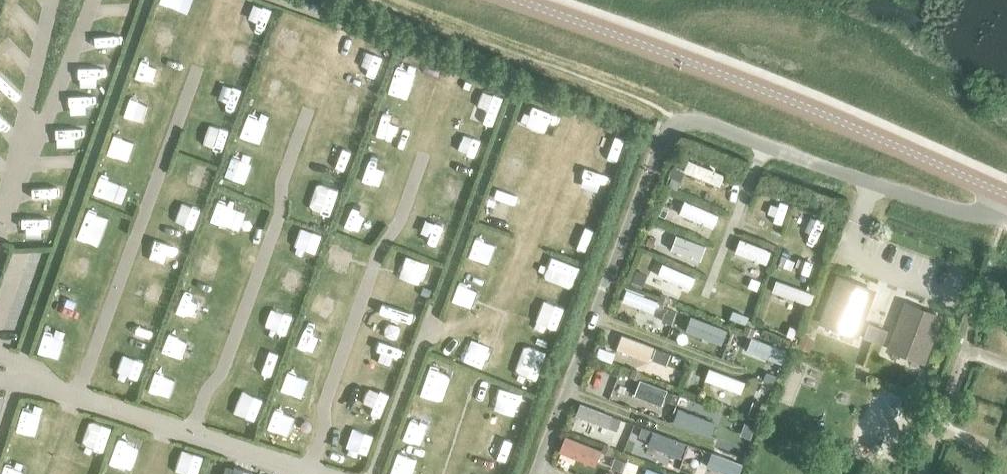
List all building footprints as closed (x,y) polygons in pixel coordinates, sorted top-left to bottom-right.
[(723,175),(687,160),(683,171),(719,186),(723,175)] [(666,186),(676,190),(684,172),(673,168),(666,186)] [(694,239),(668,229),(663,241),(690,251),(694,239)] [(824,318),(857,330),(872,290),(839,278),(824,318)] [(813,294),(775,280),(771,291),(809,305),(813,294)] [(662,304),(624,288),(619,299),(650,311),(652,307),(659,310),(662,304)] [(629,306),(618,302),(612,317),(623,322),(629,306)] [(892,344),(925,356),(940,317),(907,304),(892,344)] [(703,318),(672,307),(667,319),(699,330),(703,318)] [(740,335),(713,325),(708,337),(735,347),(740,335)] [(644,344),(620,335),(616,347),(640,356),(644,344)] [(785,350),(756,339),(752,350),(781,361),(785,350)] [(686,361),(660,350),(656,361),(682,371),(686,361)] [(626,375),(593,363),(589,374),(621,386),(626,375)] [(744,382),(708,369),(704,380),(740,394),(744,382)] [(674,394),(649,385),(645,396),(670,405),(674,394)] [(616,418),(590,407),(586,419),(612,429),(616,418)] [(712,426),(676,412),(671,423),(708,437),(712,426)] [(754,425),(740,420),(736,434),(750,438),(754,425)] [(675,439),(641,426),(635,441),(670,454),(675,439)] [(600,450),(565,436),(558,452),(594,466),(600,450)] [(744,459),(712,449),(709,460),(740,470),(744,459)] [(611,455),(607,466),(627,473),(643,473),(645,468),(611,455)]
